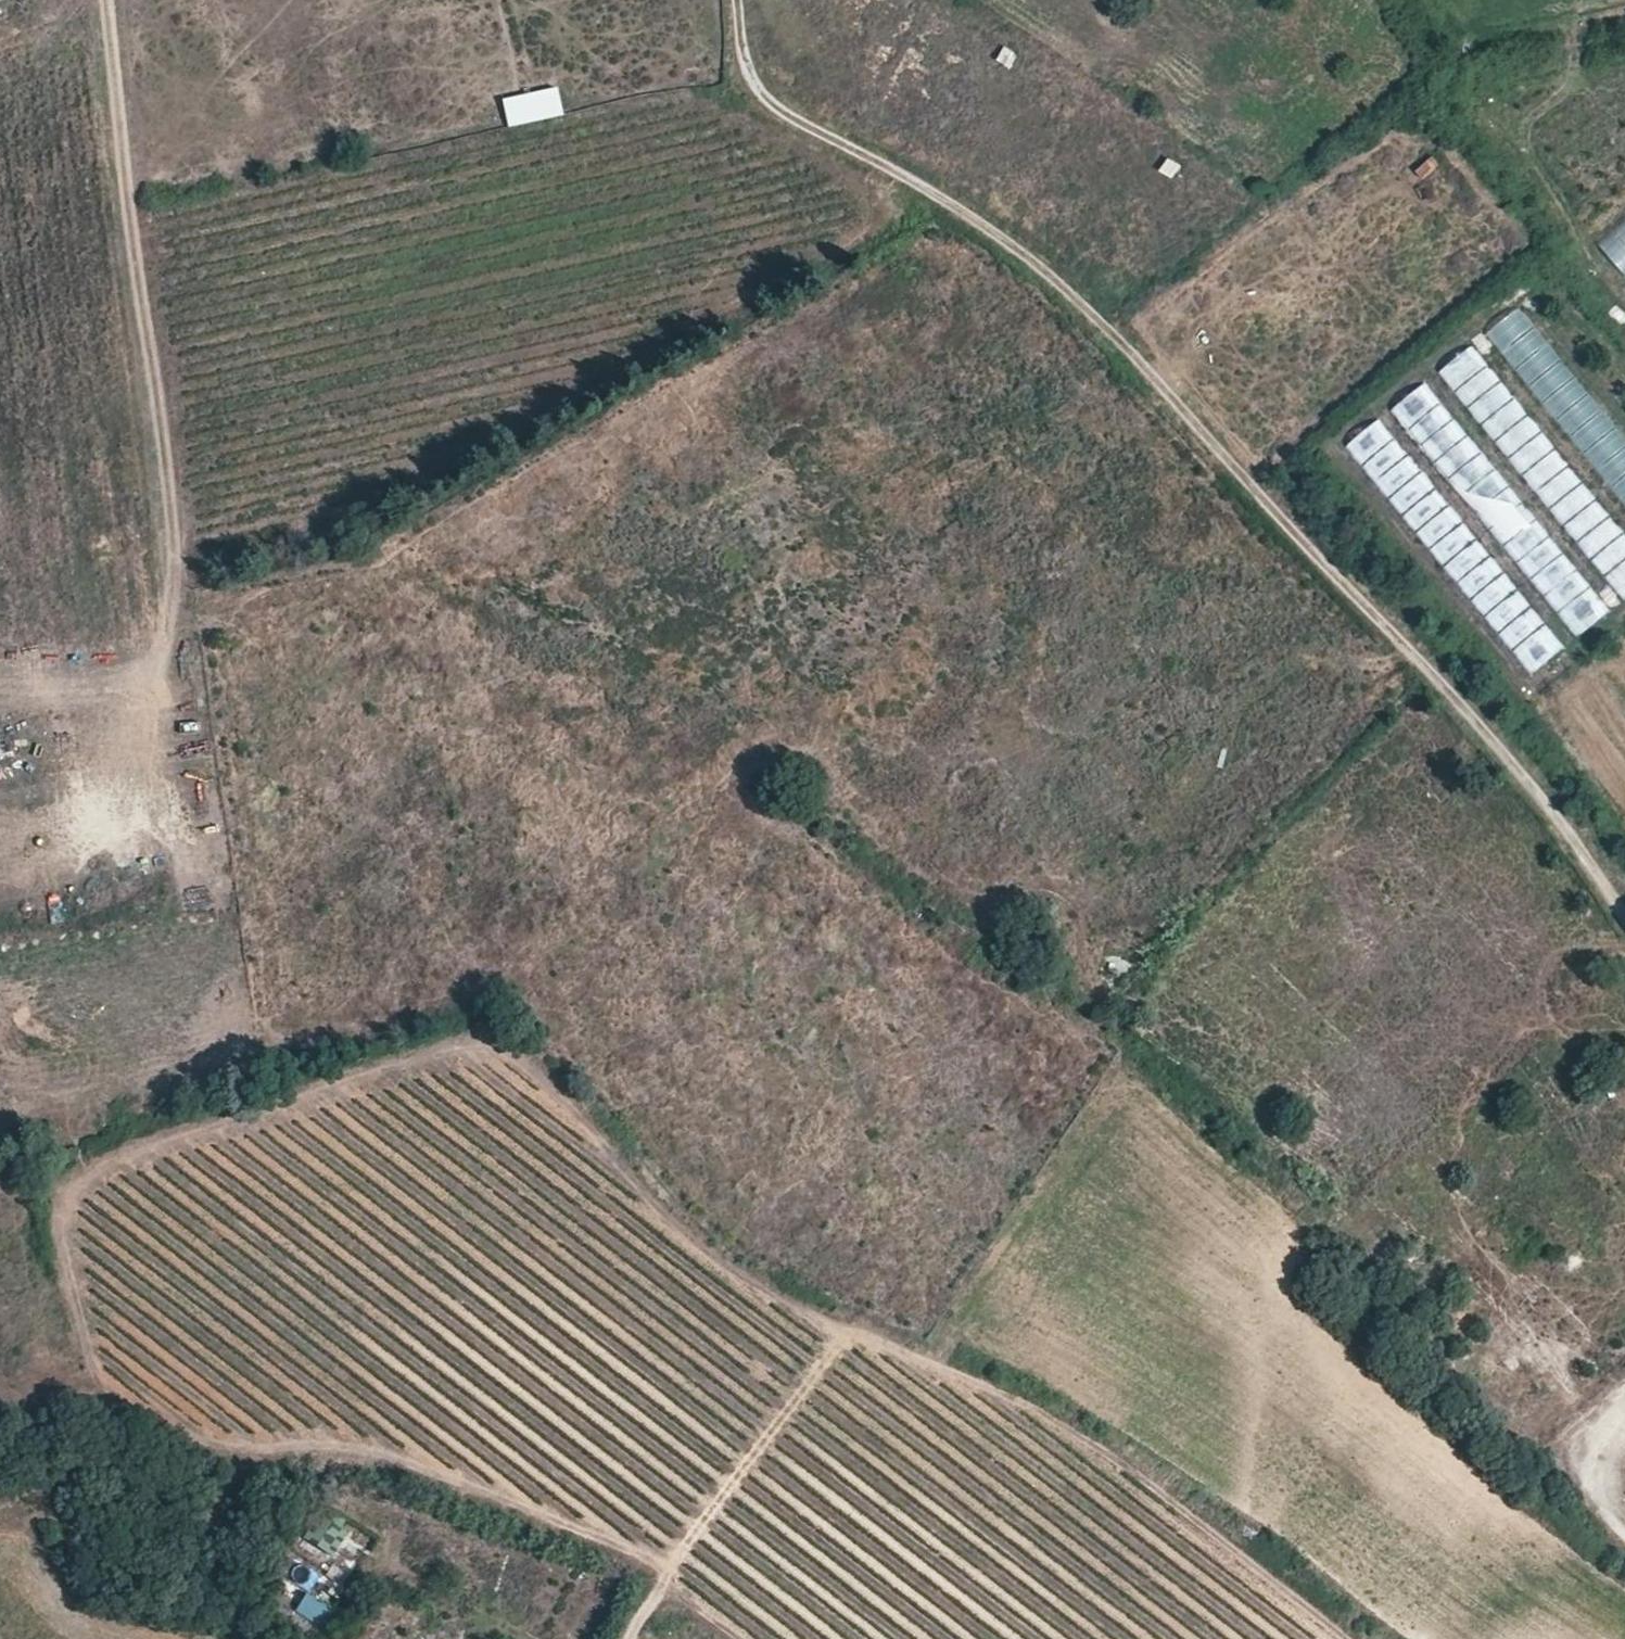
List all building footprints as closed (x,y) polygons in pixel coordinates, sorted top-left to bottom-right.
[(557,89),(501,101),(507,129),(563,117),(557,89)] [(1618,269),(1624,264),(1624,223),(1598,243),(1618,269)] [(1519,310),(1493,329),(1624,510),(1624,454),(1519,310)] [(1624,600),(1624,542),(1478,343),(1442,369),(1617,605),(1624,600)] [(1575,637),(1603,616),(1427,383),(1392,409),(1413,437),(1399,447),(1379,420),(1351,441),(1521,668),(1549,647),(1481,557),(1503,540),(1575,637)] [(295,1615),(322,1631),(334,1609),(308,1594),(295,1615)]
